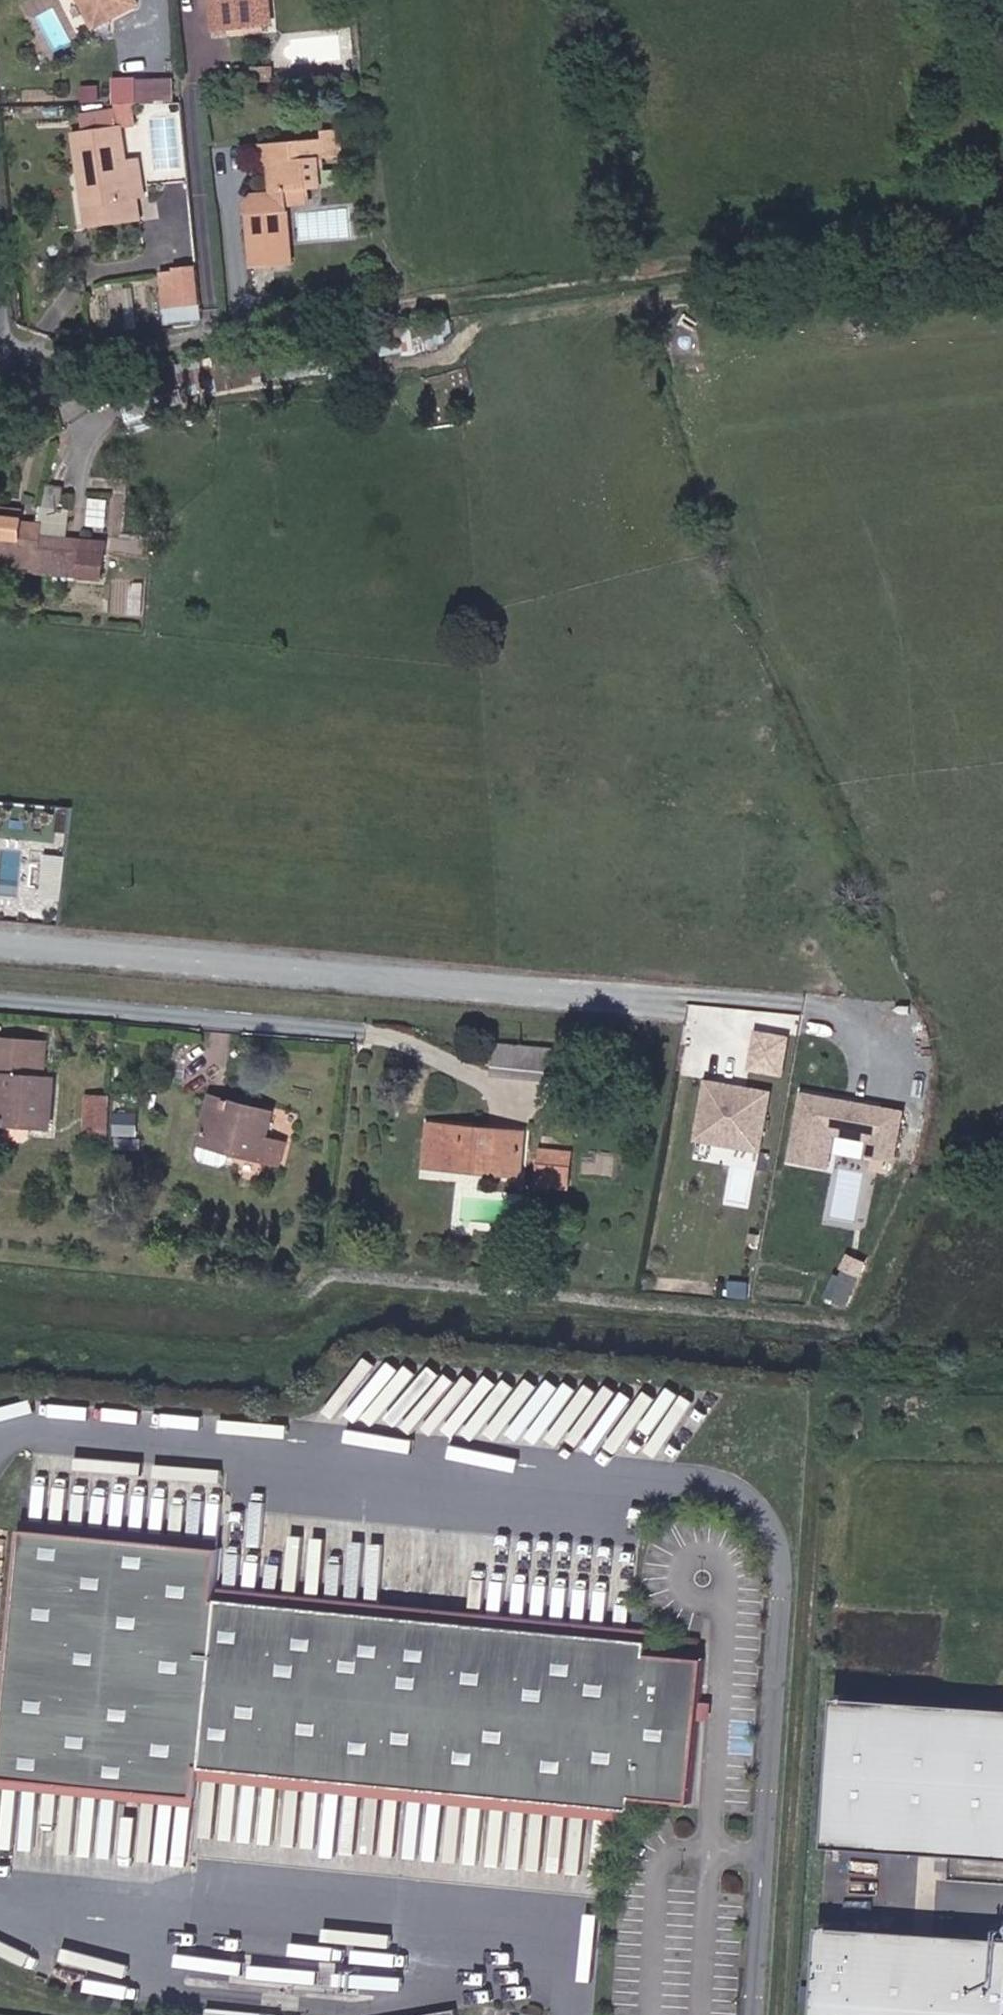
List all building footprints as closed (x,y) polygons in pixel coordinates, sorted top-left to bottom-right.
[(99,55),(141,29),(123,0),(64,0),(99,55)] [(221,30),(267,27),(265,0),(218,0),(221,30)] [(265,78),(265,66),(243,67),(244,80),(265,78)] [(178,76),(115,75),(115,100),(177,101),(178,76)] [(109,82),(85,84),(88,107),(112,104),(109,82)] [(94,210),(146,206),(142,182),(129,184),(123,146),(119,115),(74,120),(77,142),(84,141),(94,210)] [(251,142),(253,159),(260,158),(263,188),(241,190),(235,198),(242,265),(275,262),(269,208),(275,207),(274,199),(273,187),(296,185),(312,183),(309,159),(332,156),(328,125),(306,127),(307,135),(251,142)] [(142,182),(146,181),(141,143),(123,146),(129,184),(142,182)] [(273,187),(274,199),(298,196),(296,185),(273,187)] [(281,261),(275,207),(269,208),(275,262),(281,261)] [(176,294),(196,293),(192,255),(172,257),(176,294)] [(157,297),(176,294),(172,257),(153,260),(157,297)] [(178,309),(197,307),(196,293),(176,294),(178,309)] [(60,480),(33,480),(33,493),(60,493),(60,480)] [(60,493),(33,493),(31,535),(82,538),(82,546),(148,548),(147,521),(78,519),(79,503),(60,503),(60,493)] [(79,493),(60,493),(60,503),(79,503),(79,493)] [(0,1040),(0,1125),(49,1131),(55,1083),(38,1081),(42,1045),(0,1040)] [(768,1151),(777,1087),(704,1077),(695,1140),(768,1151)] [(789,1160),(833,1168),(837,1151),(874,1158),(872,1167),(896,1171),(908,1107),(803,1087),(789,1160)] [(101,1134),(105,1100),(85,1098),(81,1131),(101,1134)] [(276,1114),(214,1100),(204,1145),(284,1163),(290,1137),(272,1133),(276,1114)] [(530,1176),(534,1137),(533,1134),(434,1126),(431,1169),(530,1176)] [(573,1189),(576,1156),(547,1153),(544,1187),(573,1189)] [(702,1661),(644,1655),(646,1636),(218,1594),(223,1545),(15,1525),(0,1674),(0,1774),(181,1792),(184,1761),(627,1805),(628,1795),(688,1801),(702,1661)] [(823,1703),(811,1853),(1002,1868),(1002,1717),(823,1703)] [(805,1933),(798,2014),(1002,2014),(1002,1949),(805,1933)]
